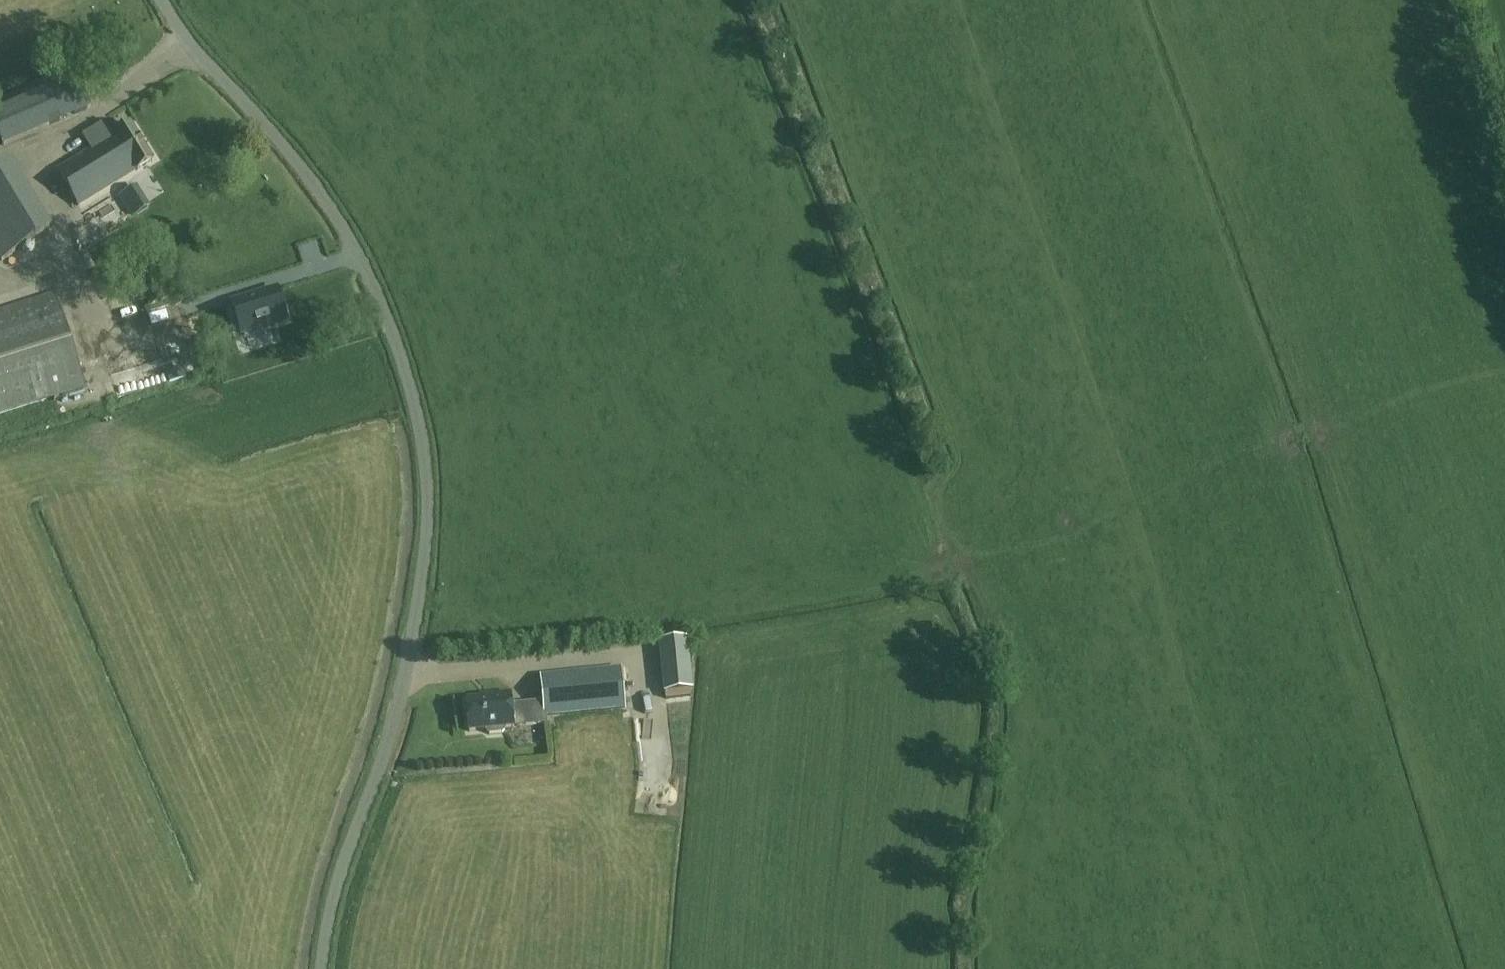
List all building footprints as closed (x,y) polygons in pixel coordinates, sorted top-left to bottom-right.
[(4,146),(92,108),(77,75),(0,109),(0,138),(4,146)] [(152,161),(131,125),(116,134),(110,124),(99,130),(98,128),(84,137),(91,149),(57,170),(78,205),(137,170),(152,161)] [(53,230),(10,161),(0,167),(0,262),(0,263),(53,230)] [(149,206),(136,184),(118,196),(132,217),(149,206)] [(84,233),(110,217),(102,206),(77,222),(84,233)] [(287,319),(278,289),(232,303),(241,333),(287,319)] [(85,389),(56,294),(0,312),(0,416),(85,389)] [(691,690),(687,640),(660,643),(664,693),(666,693),(667,710),(685,708),(684,691),(691,690)] [(469,733),(486,731),(486,733),(489,736),(502,734),(505,730),(505,729),(547,724),(546,717),(626,710),(621,666),(540,675),(543,702),(512,705),(510,694),(465,700),(469,733)]
